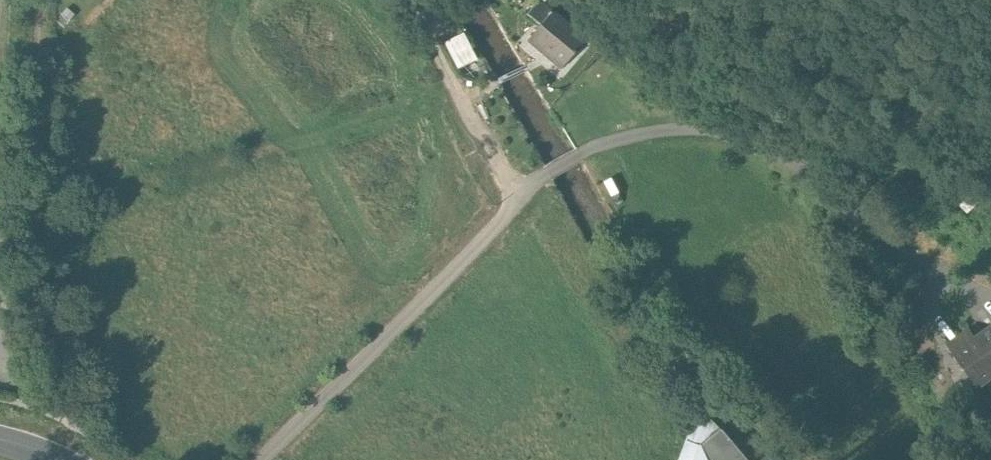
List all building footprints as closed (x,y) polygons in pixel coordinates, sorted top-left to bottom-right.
[(543,27),(555,11),(540,0),(539,0),(528,15),(543,27)] [(530,41),(561,69),(588,38),(555,11),(543,27),(530,41)] [(981,391),(990,383),(990,335),(958,360),(981,391)] [(723,430),(700,446),(695,459),(748,459),(723,430)]
